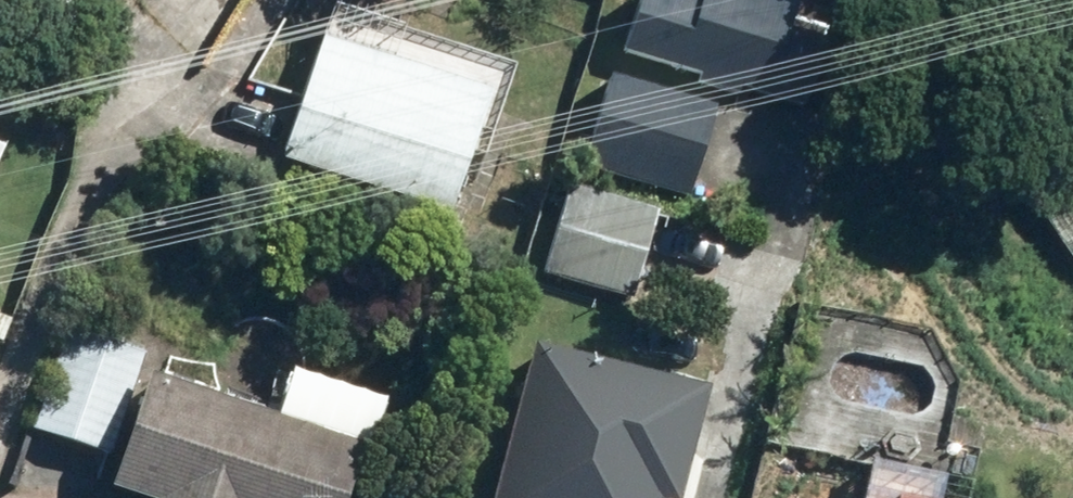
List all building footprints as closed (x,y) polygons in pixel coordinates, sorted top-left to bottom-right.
[(620,62),(697,84),(695,91),(737,103),(739,97),(805,116),(825,49),(787,38),(798,0),(655,0),(654,0),(638,0),(620,62)] [(1035,59),(1020,127),(1021,192),(1069,267),(1072,269),(1072,12),(1035,59)] [(278,166),(446,222),(486,103),(318,47),(278,166)] [(607,85),(581,170),(690,203),(716,118),(607,85)] [(542,280),(631,306),(657,219),(568,193),(542,280)] [(70,323),(29,436),(107,464),(148,351),(70,323)] [(533,350),(493,497),(584,497),(585,493),(603,497),(681,497),(707,397),(533,350)] [(146,386),(106,497),(343,497),(355,459),(146,386)]
